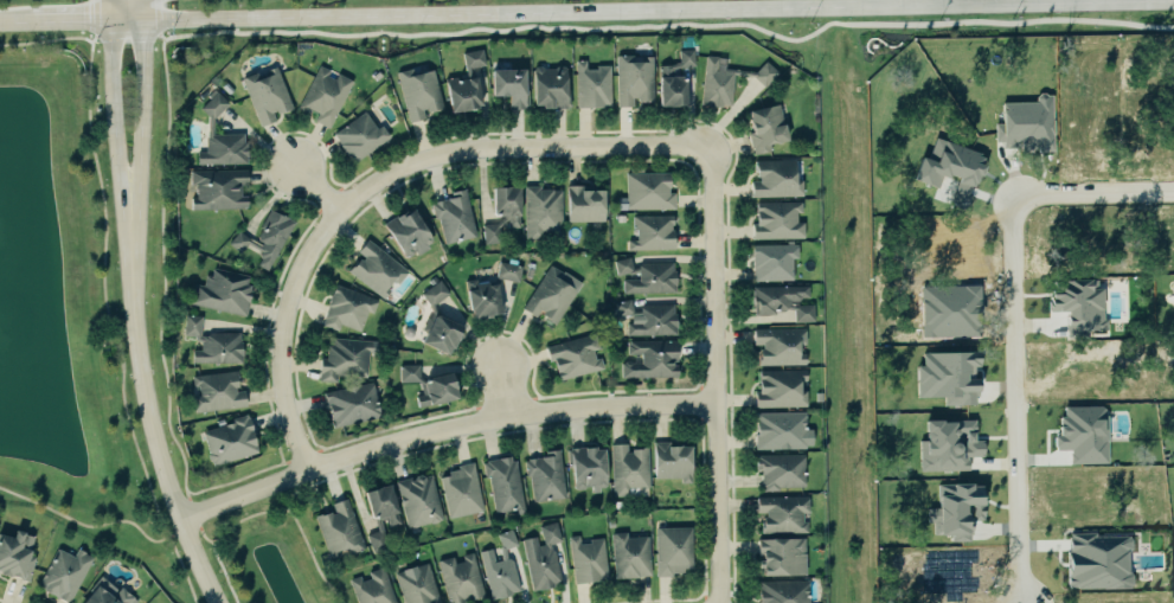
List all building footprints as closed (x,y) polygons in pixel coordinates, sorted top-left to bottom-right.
[(464,68),(484,66),(483,50),(462,53),(464,68)] [(657,108),(685,107),(684,68),(694,68),(694,51),(677,51),(677,64),(656,64),(657,108)] [(653,102),(652,57),(615,57),(615,108),(632,108),(632,102),(653,102)] [(732,108),(733,71),(724,70),(724,58),(703,57),(701,107),(732,108)] [(609,68),(584,68),(584,61),(574,61),(575,109),(610,108),(609,68)] [(778,74),(766,62),(752,77),(764,89),(778,74)] [(242,79),(257,73),(258,75),(277,68),(294,109),(277,115),(276,111),(272,113),(276,121),(261,127),(242,79)] [(328,130),(351,82),(335,74),(334,76),(317,68),(297,110),(313,117),(311,121),(328,130)] [(569,109),(569,91),(564,91),(563,68),(529,68),(530,110),(569,109)] [(410,123),(398,72),(412,69),(413,75),(435,70),(443,109),(428,113),(426,109),(423,110),(424,120),(410,123)] [(487,96),(504,97),(504,110),(523,110),(523,71),(487,70),(487,96)] [(443,80),(445,111),(477,109),(475,78),(443,80)] [(212,121),(229,104),(215,91),(198,108),(212,121)] [(1052,152),(1051,96),(1034,96),(1034,103),(1000,104),(1000,125),(993,125),(994,146),(1015,146),(1016,153),(1052,152)] [(771,152),(769,144),(785,142),(780,106),(745,111),(751,155),(771,152)] [(353,165),(340,146),(341,145),(333,134),(365,113),(377,129),(381,126),(390,137),(353,165)] [(194,153),(195,166),(244,165),(244,135),(203,136),(203,153),(194,153)] [(982,155),(932,139),(925,161),(917,158),(909,180),(936,189),(940,177),(958,182),(951,203),(965,207),(982,155)] [(794,161),(754,162),(755,183),(749,183),(749,199),(803,198),(802,181),(794,181),(794,161)] [(244,209),(244,197),(243,197),(243,171),(190,172),(191,211),(244,209)] [(625,212),(674,210),(674,193),(667,194),(666,174),(624,175),(625,212)] [(517,187),(488,189),(490,225),(482,225),(483,246),(501,245),(500,233),(519,232),(517,187)] [(602,223),(602,191),(587,191),(587,187),(564,187),(565,223),(602,223)] [(561,189),(524,189),(525,239),(561,239),(561,189)] [(441,244),(474,239),(467,193),(433,198),(441,244)] [(803,239),(803,223),(799,223),(799,203),(752,204),(753,240),(803,239)] [(381,225),(403,263),(432,246),(411,208),(381,225)] [(291,223),(267,211),(253,239),(235,230),(227,246),(242,254),(246,245),(260,252),(254,266),(267,272),(291,223)] [(673,250),(672,216),(633,217),(633,241),(627,241),(627,251),(673,250)] [(407,272),(366,240),(355,253),(359,256),(347,272),(384,302),(407,272)] [(797,260),(797,246),(751,245),(750,281),(791,282),(792,260),(797,260)] [(615,277),(635,275),(634,259),(614,261),(615,277)] [(518,284),(522,268),(498,263),(495,279),(518,284)] [(673,293),(673,263),(638,264),(638,280),(622,281),(622,294),(673,293)] [(555,326),(581,285),(550,266),(522,311),(535,319),(537,315),(555,326)] [(197,307),(242,316),(250,276),(205,267),(197,307)] [(470,320),(500,314),(493,280),(463,286),(470,320)] [(449,296),(441,282),(420,294),(428,308),(449,296)] [(359,333),(366,313),(373,316),(378,301),(333,285),(320,325),(338,332),(340,326),(359,333)] [(808,287),(752,289),(753,324),(812,323),(812,304),(808,304),(808,287)] [(674,307),(632,308),(632,304),(615,304),(616,337),(674,336),(674,307)] [(447,356),(460,327),(431,313),(417,342),(447,356)] [(240,363),(240,334),(200,334),(200,317),(182,317),(183,339),(199,339),(199,351),(191,351),(191,364),(240,363)] [(751,330),(751,345),(758,345),(758,366),(806,366),(805,329),(751,330)] [(603,370),(599,355),(599,354),(595,335),(546,347),(555,383),(603,370)] [(368,381),(369,342),(322,340),(321,379),(368,381)] [(675,378),(675,342),(621,343),(622,356),(639,356),(639,364),(620,364),(620,379),(675,378)] [(418,366),(398,366),(399,384),(418,383),(418,366)] [(807,408),(806,371),(755,372),(756,409),(807,408)] [(190,375),(192,412),(245,409),(244,392),(236,393),(235,373),(190,375)] [(421,396),(412,397),(413,407),(452,402),(449,376),(419,379),(421,396)] [(330,429),(379,417),(370,382),(321,395),(330,429)] [(805,413),(754,414),(754,451),(811,450),(811,430),(805,430),(805,413)] [(211,469),(258,452),(245,417),(199,433),(211,469)] [(920,472),(966,470),(966,458),(980,457),(980,441),(974,441),(973,419),(918,421),(920,472)] [(689,447),(668,447),(668,443),(651,443),(651,480),(678,480),(678,484),(689,484),(689,447)] [(647,450),(626,450),(626,445),(610,445),(612,496),(630,495),(630,497),(648,496),(647,450)] [(601,448),(567,450),(569,490),(591,489),(591,490),(604,490),(601,448)] [(564,500),(560,451),(544,452),(545,458),(526,460),(530,503),(564,500)] [(804,455),(754,456),(754,473),(761,473),(761,490),(805,489),(804,455)] [(489,512),(520,509),(515,458),(484,461),(489,512)] [(483,512),(472,465),(436,473),(447,520),(483,512)] [(431,476),(421,478),(420,476),(394,482),(406,530),(442,521),(431,476)] [(388,483),(360,490),(368,522),(385,518),(388,535),(400,532),(388,483)] [(980,520),(980,486),(934,485),(933,538),(967,538),(967,520),(980,520)] [(808,497),(754,499),(755,515),(760,515),(760,534),(804,533),(804,515),(809,514),(808,497)] [(329,561),(364,548),(346,498),(329,504),(332,511),(313,518),(329,561)] [(529,591),(559,586),(553,544),(560,544),(557,524),(537,527),(538,538),(522,540),(529,591)] [(690,529),(655,529),(654,575),(689,576),(690,529)] [(365,536),(371,555),(386,550),(382,539),(383,539),(380,531),(365,536)] [(496,534),(500,559),(505,558),(503,550),(515,547),(512,531),(496,534)] [(29,582),(35,558),(28,556),(33,537),(10,532),(8,539),(0,537),(0,575),(29,582)] [(649,578),(648,538),(625,538),(625,534),(611,534),(612,579),(649,578)] [(1127,588),(1126,552),(1129,552),(1128,535),(1074,537),(1075,554),(1066,554),(1067,590),(1127,588)] [(604,541),(579,542),(579,537),(569,538),(571,584),(606,582),(604,541)] [(803,576),(803,539),(755,540),(755,578),(803,576)] [(56,550),(36,589),(63,602),(69,602),(92,559),(76,550),(72,558),(56,550)] [(518,594),(511,560),(493,563),(491,550),(478,552),(488,600),(518,594)] [(446,602),(461,602),(460,602),(482,597),(472,554),(456,557),(436,561),(446,602)] [(427,564),(394,573),(402,602),(438,602),(427,564)] [(383,567),(362,574),(363,576),(349,581),(356,602),(395,602),(383,567)] [(98,576),(80,602),(133,602),(134,600),(98,576)] [(757,582),(757,602),(807,602),(807,581),(757,582)]
